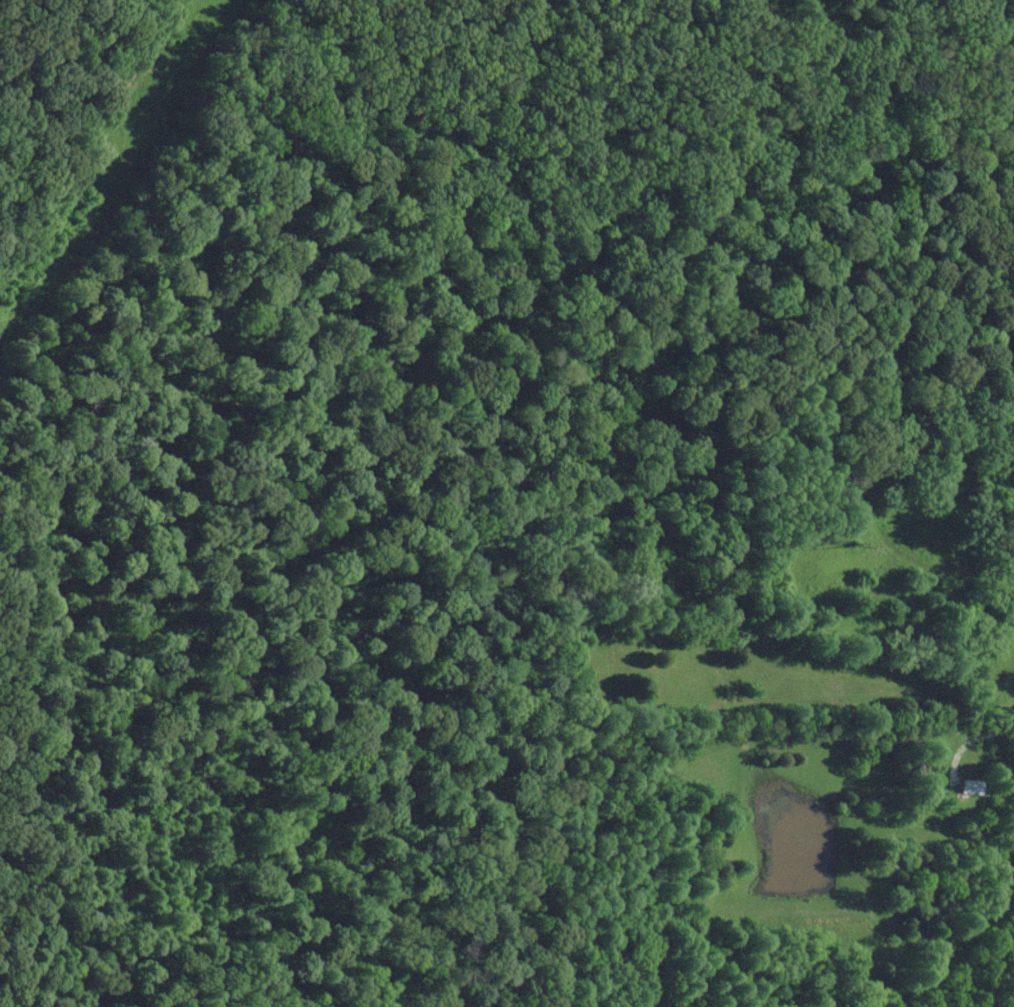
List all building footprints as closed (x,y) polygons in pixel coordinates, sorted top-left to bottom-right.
[(982,794),(982,780),(962,780),(962,794),(982,794)]
